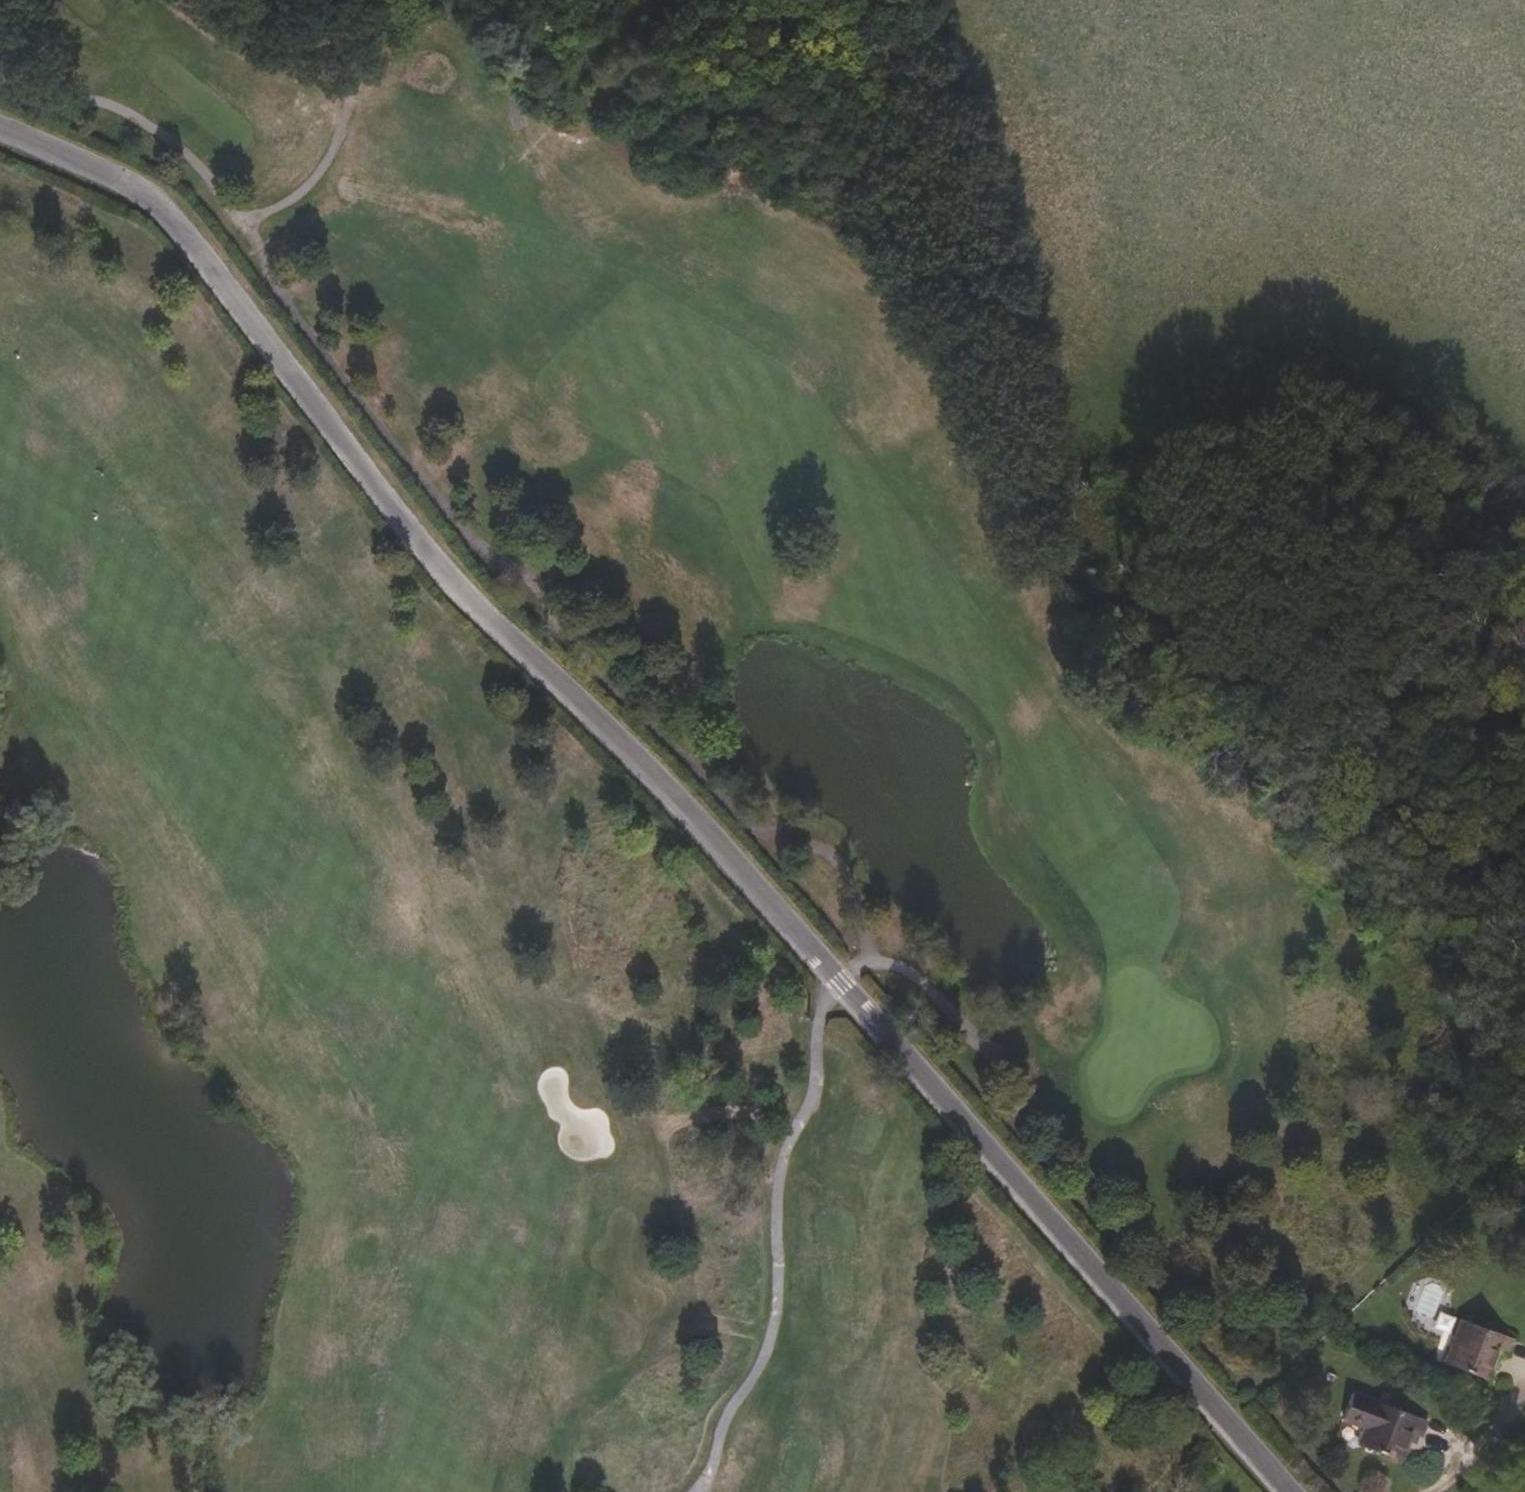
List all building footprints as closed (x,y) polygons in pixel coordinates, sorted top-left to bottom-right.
[(1502,1349),(1509,1328),(1459,1315),(1444,1360),(1482,1369),(1490,1348),(1502,1349)] [(1406,1433),(1413,1418),(1409,1412),(1359,1401),(1356,1413),(1346,1440),(1383,1451),(1391,1430),(1406,1433)]
